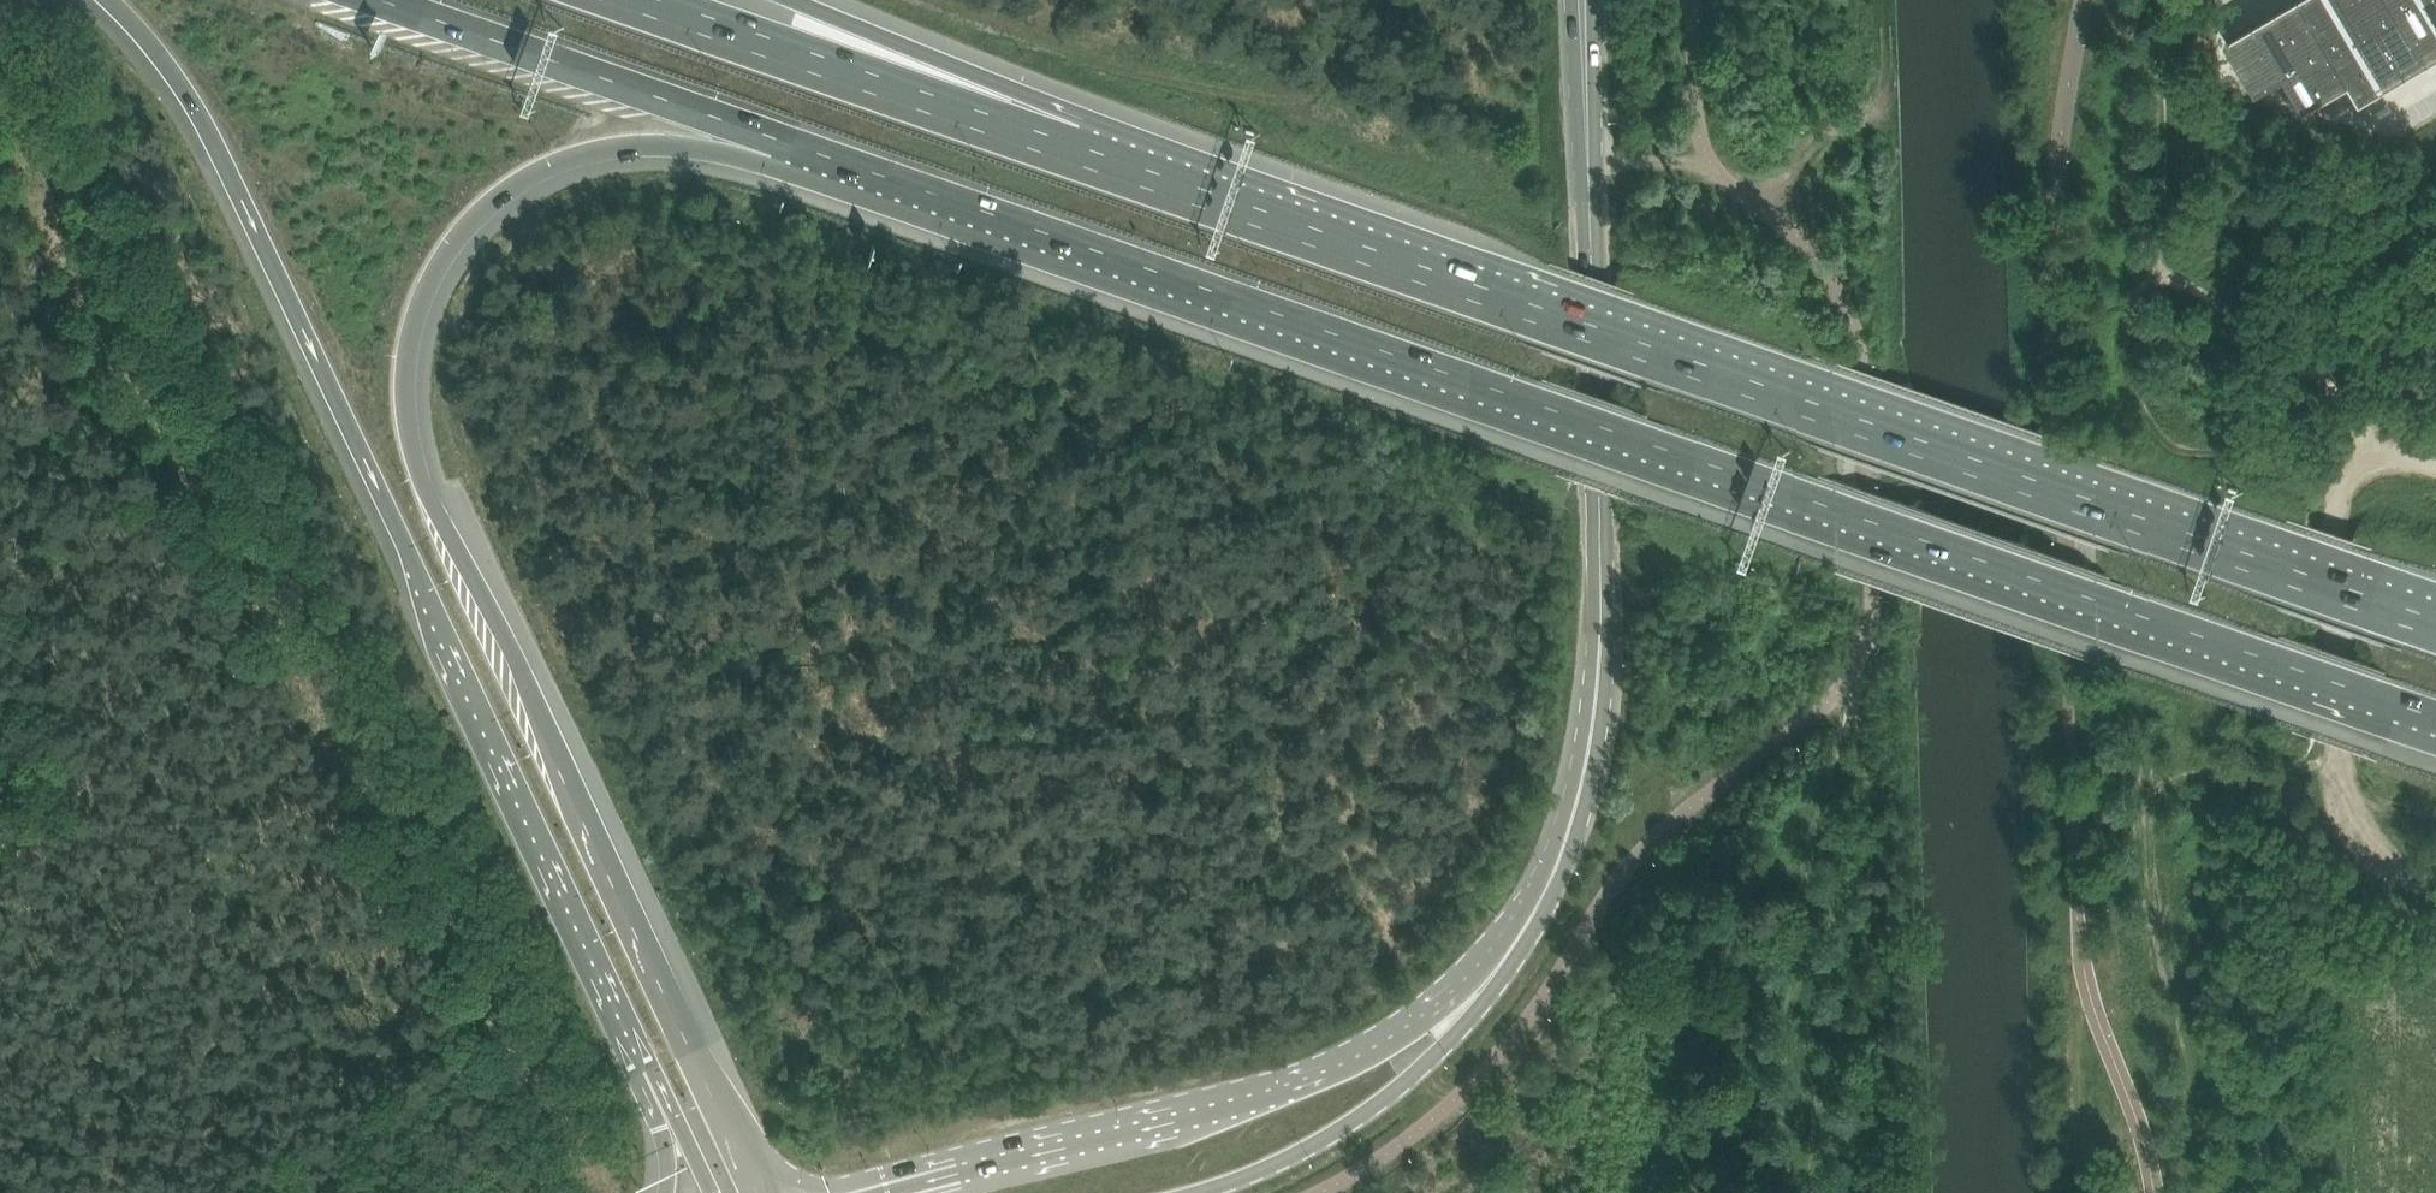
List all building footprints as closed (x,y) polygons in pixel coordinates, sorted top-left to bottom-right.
[(2227,40),(2258,93),(2286,76),(2305,109),(2351,82),(2362,101),(2435,57),(2435,0),(2295,0),(2227,40)] [(1679,197),(1693,197),(1693,184),(1680,184),(1679,197)]
